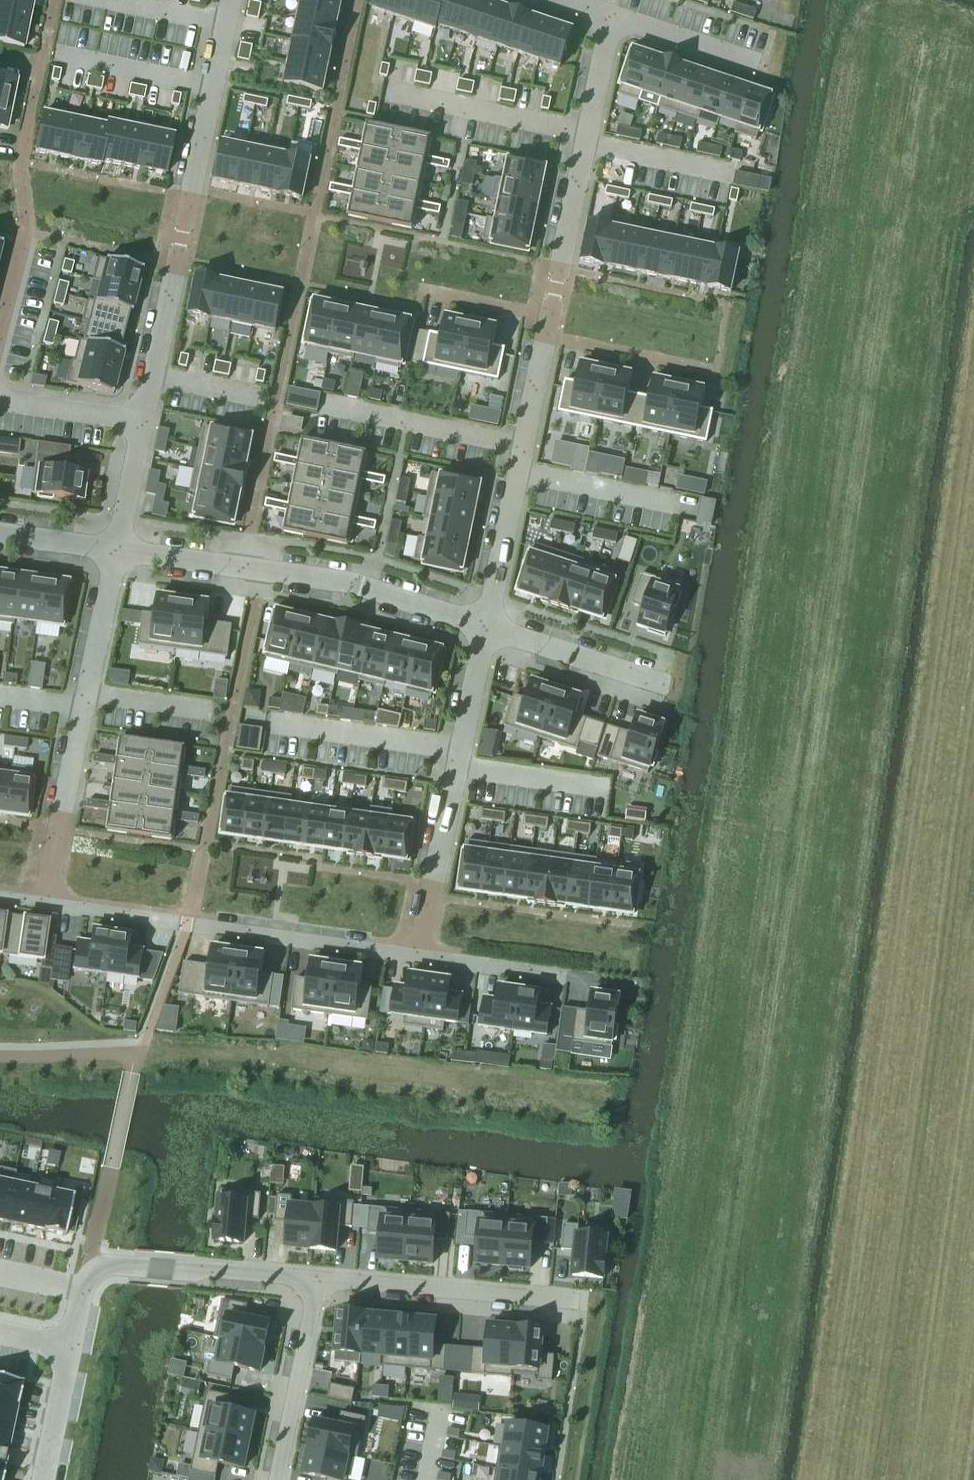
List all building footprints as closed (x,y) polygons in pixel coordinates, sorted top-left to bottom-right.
[(28,27),(32,6),(2,0),(0,0),(0,22),(28,27)] [(306,0),(302,0),(298,21),(337,29),(341,7),(306,0)] [(393,17),(399,0),(376,0),(372,10),(393,17)] [(393,17),(414,24),(422,0),(399,0),(393,17)] [(414,24),(436,31),(437,28),(436,27),(445,0),(422,0),(414,24)] [(457,34),(468,0),(445,0),(436,27),(437,28),(457,34)] [(490,4),(479,0),(468,0),(457,34),(477,41),(490,4)] [(249,10),(260,13),(262,5),(250,3),(249,10)] [(477,41),(498,48),(511,11),(490,4),(477,41)] [(742,17),(745,8),(734,4),(731,13),(742,17)] [(757,12),(745,8),(742,17),(754,21),(757,12)] [(259,21),(260,13),(249,10),(247,18),(259,21)] [(531,17),(511,11),(498,48),(519,55),(531,17)] [(531,17),(519,55),(540,62),(552,24),(531,17)] [(337,29),(298,21),(294,42),(332,50),(337,29)] [(0,22),(0,44),(23,49),(28,27),(0,22)] [(552,24),(540,62),(560,69),(573,31),(552,24)] [(294,42),(289,63),(328,71),(332,50),(294,42)] [(240,53),(251,55),(253,47),(241,45),(240,53)] [(634,51),(619,96),(640,103),(643,94),(642,93),(654,58),(634,51)] [(251,55),(240,53),(238,61),(250,63),(251,55)] [(643,94),(640,103),(658,109),(661,100),(662,100),(674,62),(664,58),(663,61),(654,58),(642,93),(643,94)] [(661,100),(658,109),(678,115),(693,71),(684,67),(684,65),(674,62),(662,100),(661,100)] [(323,93),(328,71),(289,63),(285,85),(323,93)] [(382,65),(380,77),(388,78),(390,67),(382,65)] [(53,70),(51,81),(58,83),(61,71),(53,70)] [(693,71),(678,115),(697,122),(712,77),(693,71)] [(422,86),(425,74),(417,72),(415,84),(422,86)] [(425,74),(422,86),(430,87),(433,75),(425,74)] [(93,90),(95,78),(87,77),(85,88),(93,90)] [(712,77),(697,122),(718,129),(721,120),(720,119),(732,83),(712,77)] [(13,107),(16,93),(14,92),(16,82),(0,78),(0,104),(13,107)] [(95,78),(93,90),(101,92),(103,80),(95,78)] [(465,94),(467,82),(459,81),(457,93),(465,94)] [(467,82),(465,94),(472,96),(475,84),(467,82)] [(732,83),(720,119),(721,120),(738,125),(739,126),(751,90),(732,83)] [(136,99),(138,87),(130,85),(128,97),(136,99)] [(138,87),(136,99),(143,100),(146,89),(138,87)] [(499,101),(507,103),(509,91),(501,90),(499,101)] [(738,125),(735,134),(756,142),(762,125),(765,126),(770,110),(767,109),(771,97),(751,90),(739,126),(738,125)] [(517,93),(509,91),(507,103),(515,105),(517,93)] [(172,94),(170,106),(178,107),(180,96),(172,94)] [(243,104),(255,107),(257,99),(245,97),(243,104)] [(287,106),(299,108),(300,101),(289,98),(287,106)] [(544,98),(541,110),(549,112),(551,100),(544,98)] [(257,99),(255,107),(267,109),(269,101),(257,99)] [(312,103),(300,101),(299,108),(311,111),(312,103)] [(6,131),(8,121),(10,121),(13,107),(0,104),(0,130),(6,131)] [(369,104),(367,116),(375,117),(377,106),(369,104)] [(35,153),(56,158),(64,119),(43,115),(35,153)] [(78,162),(86,123),(64,119),(56,158),(78,162)] [(100,167),(101,163),(100,163),(107,128),(86,123),(78,162),(100,167)] [(107,124),(107,128),(100,163),(101,163),(122,167),(130,128),(107,124)] [(395,156),(399,132),(367,126),(363,145),(351,143),(350,151),(361,153),(362,149),(395,156)] [(130,128),(122,167),(143,171),(151,133),(130,128)] [(628,140),(630,130),(618,128),(616,137),(628,140)] [(642,132),(630,130),(628,140),(640,142),(642,132)] [(426,166),(437,169),(439,161),(428,159),(432,139),(399,132),(395,156),(427,162),(426,166)] [(173,137),(151,133),(143,171),(165,176),(173,137)] [(657,146),(668,148),(670,138),(659,136),(657,146)] [(682,141),(670,138),(668,148),(680,150),(682,141)] [(339,148),(350,151),(351,143),(340,140),(339,148)] [(216,183),(238,187),(246,148),(224,144),(216,183)] [(697,154),(709,156),(711,147),(699,144),(697,154)] [(722,149),(711,147),(709,156),(720,159),(722,149)] [(246,148),(238,187),(260,191),(268,153),(246,148)] [(357,171),(390,178),(395,156),(362,149),(361,153),(357,171)] [(731,151),(729,160),(740,163),(742,153),(731,151)] [(281,196),(289,157),(268,153),(260,191),(281,196)] [(390,178),(422,185),(426,166),(427,162),(395,156),(390,178)] [(289,157),(281,196),(303,200),(311,162),(289,157)] [(450,163),(439,161),(437,169),(449,171),(450,163)] [(505,182),(542,190),(546,169),(509,161),(505,181),(505,182)] [(465,174),(475,176),(477,164),(468,162),(465,174)] [(390,178),(357,171),(354,190),(353,194),(385,200),(390,178)] [(736,173),(733,187),(758,192),(760,178),(736,173)] [(472,188),(475,176),(465,174),(463,186),(472,188)] [(418,207),(418,203),(422,185),(390,178),(385,200),(418,207)] [(505,182),(505,181),(496,179),(491,201),(500,203),(501,202),(538,210),(542,190),(505,182)] [(329,193),(341,195),(342,187),(331,185),(329,193)] [(353,194),(354,190),(342,187),(341,195),(352,198),(348,217),(381,224),(385,200),(353,194)] [(617,198),(619,191),(607,188),(606,196),(617,198)] [(732,190),(729,202),(737,204),(740,192),(732,190)] [(631,193),(619,191),(617,198),(629,201),(631,193)] [(648,205),(660,207),(661,199),(650,197),(648,205)] [(661,199),(660,207),(671,210),(673,202),(661,199)] [(385,200),(381,224),(413,231),(417,211),(428,213),(430,205),(418,203),(418,207),(385,200)] [(459,202),(457,214),(467,216),(469,204),(459,202)] [(501,202),(500,203),(497,221),(497,222),(533,230),(538,210),(501,202)] [(441,208),(430,205),(428,213),(439,216),(441,208)] [(692,206),(690,213),(702,216),(704,208),(692,206)] [(703,216),(700,232),(711,235),(714,218),(715,211),(704,208),(702,216),(703,216)] [(464,228),(467,216),(457,214),(455,226),(464,228)] [(529,251),(533,230),(497,222),(497,221),(487,219),(483,241),(529,251)] [(603,267),(611,228),(589,223),(581,262),(603,267)] [(624,271),(632,232),(611,228),(603,267),(624,271)] [(645,276),(653,237),(632,232),(624,271),(645,276)] [(667,280),(675,241),(653,237),(645,276),(667,280)] [(688,284),(696,246),(675,241),(667,280),(688,284)] [(696,246),(688,284),(709,289),(717,250),(696,246)] [(717,250),(709,289),(731,293),(739,254),(717,250)] [(92,281),(100,283),(100,282),(137,292),(142,270),(98,259),(92,281)] [(64,261),(61,272),(70,275),(73,264),(64,261)] [(189,315),(211,320),(219,281),(197,277),(189,315)] [(240,286),(219,281),(211,320),(232,324),(240,286)] [(58,282),(55,293),(65,296),(68,285),(58,282)] [(100,282),(100,283),(95,302),(94,304),(129,313),(131,314),(137,292),(100,282)] [(254,329),(262,290),(240,286),(232,324),(254,329)] [(283,295),(262,290),(254,329),(276,333),(283,295)] [(65,296),(55,293),(52,305),(62,307),(65,296)] [(81,322),(87,323),(87,322),(124,332),(129,313),(94,304),(95,302),(87,300),(81,322)] [(330,356),(340,307),(315,302),(305,350),(330,356)] [(354,361),(355,356),(354,356),(363,312),(340,307),(330,356),(354,361)] [(387,317),(363,312),(354,356),(355,356),(376,360),(377,361),(387,317)] [(377,361),(376,360),(375,365),(401,370),(406,347),(409,348),(412,332),(409,331),(411,322),(387,317),(377,361)] [(423,366),(461,374),(472,321),(458,318),(457,320),(447,318),(443,337),(430,334),(423,366)] [(45,333),(55,335),(58,324),(48,321),(45,333)] [(486,324),(472,321),(461,374),(498,381),(505,349),(492,347),(496,328),(486,326),(486,324)] [(119,351),(124,332),(87,322),(87,323),(82,341),(82,342),(119,352),(119,351)] [(55,335),(45,333),(42,344),(52,346),(55,335)] [(123,352),(119,351),(119,352),(82,342),(82,341),(79,340),(73,361),(73,362),(118,374),(123,352)] [(182,355),(179,367),(187,369),(189,357),(182,355)] [(73,362),(73,361),(71,361),(65,383),(112,396),(118,374),(73,362)] [(222,376),(224,364),(216,363),(214,374),(222,376)] [(224,364),(222,376),(229,378),(232,366),(224,364)] [(559,413),(596,421),(607,368),(593,365),(592,367),(582,365),(578,384),(565,381),(559,413)] [(596,421),(633,428),(639,397),(627,394),(631,375),(621,373),(621,371),(607,368),(596,421)] [(258,371),(256,383),(264,385),(266,373),(258,371)] [(350,373),(345,398),(359,401),(364,376),(350,373)] [(32,376),(30,387),(43,389),(46,379),(32,376)] [(651,399),(639,397),(633,428),(669,436),(680,383),(666,380),(665,382),(655,380),(651,399)] [(336,383),(324,381),(322,391),(334,393),(336,383)] [(680,383),(669,436),(707,444),(713,412),(700,409),(704,390),(694,388),(694,386),(680,383)] [(289,391),(286,407),(318,413),(321,398),(289,391)] [(371,391),(369,400),(381,403),(383,393),(371,391)] [(488,410),(485,424),(499,427),(502,413),(488,410)] [(289,418),(287,428),(302,431),(304,421),(289,418)] [(199,449),(248,460),(253,437),(204,427),(199,449)] [(160,429),(158,441),(168,443),(170,431),(160,429)] [(165,454),(168,443),(158,441),(155,452),(165,454)] [(330,471),(335,448),(303,441),(299,461),(287,458),(286,466),(297,468),(298,465),(330,471)] [(37,444),(30,494),(37,495),(37,498),(51,500),(52,497),(84,502),(86,486),(84,486),(85,475),(66,473),(69,449),(37,444)] [(590,450),(577,447),(575,457),(555,453),(552,466),(572,470),(572,472),(585,474),(589,454),(590,450)] [(335,448),(330,471),(363,478),(362,482),(373,484),(375,476),(363,474),(367,454),(335,448)] [(199,449),(195,471),(246,481),(248,469),(246,469),(248,460),(199,449)] [(274,464),(286,466),(287,458),(276,456),(274,464)] [(625,461),(604,457),(600,476),(622,480),(625,461)] [(297,468),(293,487),(326,494),(330,471),(298,465),(297,468)] [(149,483),(159,485),(161,473),(152,471),(149,483)] [(190,493),(200,495),(200,494),(239,502),(241,493),(243,493),(246,481),(195,471),(190,493)] [(326,494),(358,500),(362,482),(363,478),(330,471),(326,494)] [(428,497),(477,507),(481,485),(466,482),(467,479),(450,475),(450,478),(432,475),(428,497)] [(386,479),(375,476),(373,484),(384,487),(386,479)] [(401,479),(399,491),(409,493),(411,481),(401,479)] [(696,481),(693,494),(705,497),(708,483),(696,481)] [(159,485),(149,483),(147,495),(156,497),(159,485)] [(326,494),(293,487),(289,505),(288,509),(321,516),(326,494)] [(406,505),(409,493),(399,491),(396,503),(406,505)] [(235,524),(239,502),(200,494),(200,495),(195,516),(204,518),(203,520),(218,523),(219,521),(235,524)] [(326,494),(321,516),(353,523),(354,519),(358,500),(326,494)] [(433,520),(472,528),(477,507),(428,497),(423,519),(433,521),(433,520)] [(276,511),(278,503),(267,501),(265,508),(276,511)] [(702,501),(697,523),(711,526),(716,503),(702,501)] [(288,509),(289,505),(278,503),(276,511),(288,513),(284,533),(316,539),(321,516),(288,509)] [(365,521),(354,519),(353,523),(321,516),(316,539),(348,546),(352,526),(364,529),(365,521)] [(433,521),(429,540),(428,541),(468,549),(472,528),(433,520),(433,521)] [(365,521),(364,529),(375,531),(377,523),(365,521)] [(562,534),(564,524),(552,521),(550,531),(562,534)] [(390,533),(400,535),(402,524),(393,522),(390,533)] [(576,526),(564,524),(562,534),(574,536),(576,526)] [(604,542),(606,533),(595,530),(593,540),(604,542)] [(400,535),(390,533),(388,545),(397,547),(400,535)] [(606,533),(604,542),(616,545),(618,535),(606,533)] [(463,572),(468,549),(428,541),(429,540),(419,538),(414,562),(432,565),(431,568),(447,571),(448,568),(463,572)] [(618,561),(630,565),(638,542),(625,538),(618,561)] [(540,600),(556,552),(534,545),(529,562),(526,561),(521,577),(523,578),(519,593),(540,600)] [(560,609),(576,559),(556,552),(540,600),(549,602),(548,605),(560,609)] [(573,610),(581,613),(597,566),(576,559),(560,609),(572,612),(573,610)] [(618,573),(597,566),(581,613),(603,620),(608,605),(611,606),(616,590),(613,590),(618,573)] [(0,574),(0,624),(13,626),(13,621),(19,577),(0,574)] [(648,634),(664,639),(674,608),(676,609),(681,595),(678,594),(680,587),(642,575),(632,606),(645,610),(639,628),(649,631),(648,634)] [(43,580),(19,577),(13,621),(36,624),(43,580)] [(43,580),(36,624),(61,628),(64,609),(67,610),(69,593),(66,593),(67,584),(43,580)] [(177,651),(184,598),(170,596),(170,598),(159,597),(156,616),(143,614),(139,646),(177,651)] [(184,598),(177,651),(228,659),(232,626),(206,623),(209,604),(198,602),(199,600),(184,598)] [(267,660),(264,673),(287,678),(290,666),(302,617),(277,612),(275,621),(272,620),(268,636),(271,637),(266,660),(267,660)] [(325,623),(302,617),(290,666),(314,671),(325,623)] [(338,677),(339,672),(338,672),(349,626),(335,623),(334,625),(325,623),(314,671),(338,677)] [(363,629),(349,626),(338,672),(339,672),(360,677),(361,677),(372,634),(362,632),(363,629)] [(361,677),(360,677),(359,682),(385,688),(386,683),(385,683),(395,639),(372,634),(361,677)] [(386,683),(407,688),(408,689),(418,645),(395,639),(385,683),(386,683)] [(443,651),(418,645),(408,689),(407,688),(406,693),(432,699),(437,676),(440,677),(444,661),(441,660),(443,651)] [(31,664),(27,689),(41,691),(45,666),(31,664)] [(5,675),(4,685),(16,686),(17,676),(5,675)] [(514,696),(504,727),(541,739),(558,688),(544,683),(543,686),(533,682),(527,701),(514,696)] [(558,688),(541,739),(577,751),(580,744),(598,750),(606,726),(575,716),(581,698),(571,695),(572,692),(558,688)] [(280,711),(280,713),(293,714),(297,699),(283,696),(282,701),(280,711)] [(269,709),(280,711),(282,701),(270,699),(269,709)] [(316,716),(328,717),(330,707),(318,706),(316,716)] [(341,709),(330,707),(328,717),(340,719),(341,709)] [(377,714),(376,724),(388,726),(389,716),(390,714),(378,711),(377,714)] [(365,712),(364,723),(376,724),(377,714),(365,712)] [(608,727),(598,758),(610,762),(648,774),(650,768),(653,768),(658,755),(655,754),(665,723),(650,718),(649,720),(639,717),(633,735),(620,731),(608,727)] [(425,721),(424,731),(436,733),(437,723),(425,721)] [(240,727),(237,750),(260,753),(263,730),(240,727)] [(14,749),(16,739),(4,737),(2,747),(14,749)] [(16,739),(14,749),(26,751),(28,741),(16,739)] [(120,739),(118,759),(117,763),(150,768),(153,744),(120,739)] [(193,778),(195,770),(183,768),(186,749),(153,744),(150,768),(183,772),(182,776),(193,778)] [(482,744),(479,756),(492,759),(495,746),(482,744)] [(105,766),(106,758),(95,756),(94,764),(105,766)] [(147,790),(150,768),(117,763),(118,759),(106,758),(105,766),(116,767),(114,786),(147,790)] [(243,761),(241,771),(253,772),(255,763),(243,761)] [(273,775),(275,765),(263,764),(262,773),(273,775)] [(275,765),(273,775),(285,777),(287,767),(275,765)] [(11,768),(9,777),(10,778),(5,815),(26,818),(28,805),(31,805),(34,789),(31,788),(33,771),(11,768)] [(179,795),(182,776),(183,772),(150,768),(147,790),(179,795)] [(314,781),(315,771),(304,769),(302,779),(314,781)] [(206,772),(195,770),(193,778),(205,780),(206,772)] [(315,771),(314,781),(326,783),(327,773),(315,771)] [(354,787),(356,777),(344,775),(343,785),(354,787)] [(5,815),(10,778),(9,777),(0,776),(0,814),(5,815)] [(368,778),(356,777),(354,787),(366,788),(368,778)] [(395,792),(396,782),(384,781),(383,790),(395,792)] [(396,782),(395,792),(407,794),(408,784),(396,782)] [(147,790),(114,786),(111,804),(100,803),(99,811),(110,812),(111,808),(143,813),(147,790)] [(229,789),(223,836),(244,838),(251,792),(229,789)] [(176,818),(177,814),(179,795),(147,790),(143,813),(176,818)] [(251,792),(244,838),(264,841),(271,794),(251,792)] [(271,794),(264,841),(285,844),(290,807),(291,807),(292,797),(271,794)] [(99,811),(100,803),(88,801),(87,809),(99,811)] [(310,810),(305,847),(325,850),(330,812),(331,806),(311,804),(310,810)] [(290,807),(285,844),(305,847),(310,810),(291,807),(290,807)] [(107,832),(140,837),(143,813),(111,808),(110,812),(107,832)] [(371,818),(365,858),(382,860),(382,858),(386,858),(391,821),(392,821),(393,812),(371,809),(370,818),(371,818)] [(493,822),(494,812),(482,811),(481,821),(493,822)] [(330,812),(325,850),(345,853),(350,815),(330,812)] [(506,814),(494,812),(493,822),(505,824),(506,814)] [(187,823),(188,815),(177,814),(176,818),(143,813),(140,837),(173,841),(176,822),(187,823)] [(200,817),(188,815),(187,823),(199,825),(200,817)] [(350,815),(345,853),(349,853),(349,856),(365,858),(371,818),(370,818),(350,815)] [(524,827),(536,828),(537,818),(525,817),(524,827)] [(549,820),(537,818),(536,828),(547,830),(549,820)] [(391,821),(386,858),(407,861),(412,824),(392,821),(391,821)] [(566,833),(578,834),(580,824),(568,823),(566,833)] [(591,826),(580,824),(578,834),(590,836),(591,826)] [(609,839),(621,840),(622,831),(610,829),(609,839)] [(634,832),(622,831),(621,840),(633,842),(634,832)] [(488,854),(489,855),(491,845),(467,842),(466,851),(463,851),(457,891),(483,894),(488,854)] [(525,900),(532,851),(510,848),(509,857),(510,857),(504,897),(525,900)] [(547,906),(554,854),(532,851),(525,900),(528,901),(528,903),(547,906)] [(483,894),(504,897),(510,857),(509,857),(489,855),(488,854),(483,894)] [(568,906),(575,857),(554,854),(547,906),(565,908),(565,906),(568,906)] [(575,857),(568,906),(590,909),(595,869),(596,870),(598,860),(575,857)] [(617,872),(611,912),(634,915),(640,866),(617,863),(616,872),(617,872)] [(616,872),(596,870),(595,869),(590,909),(611,912),(617,872),(616,872)] [(24,919),(0,915),(0,949),(2,936),(21,939),(24,919)] [(24,919),(21,939),(2,936),(0,949),(0,956),(42,962),(41,969),(51,971),(54,949),(55,939),(45,937),(47,922),(24,919)] [(106,975),(112,931),(97,929),(97,931),(92,931),(90,944),(77,942),(73,971),(106,975)] [(128,933),(112,931),(106,975),(139,980),(140,976),(156,978),(163,956),(143,953),(143,951),(130,949),(132,936),(128,936),(128,933)] [(184,963),(180,996),(231,1003),(239,949),(225,948),(225,950),(213,948),(211,967),(184,963)] [(54,949),(51,971),(49,980),(66,983),(70,951),(54,949)] [(239,949),(231,1003),(269,1008),(280,1010),(284,977),(274,976),(261,974),(263,955),(253,954),(253,951),(239,949)] [(292,1011),(329,1017),(337,963),(323,961),(322,963),(311,962),(309,981),(296,979),(292,1011)] [(337,963),(329,1017),(368,1022),(372,990),(359,988),(362,969),(351,967),(351,965),(337,963)] [(423,1030),(431,976),(415,974),(415,976),(411,975),(409,988),(396,987),(395,991),(384,989),(380,1014),(405,1017),(403,1027),(423,1030)] [(431,976),(423,1030),(444,1033),(445,1023),(469,1026),(471,1009),(460,1007),(462,996),(449,994),(451,981),(446,980),(447,978),(431,976)] [(515,1033),(521,988),(507,986),(507,989),(499,988),(498,1001),(485,999),(481,1028),(515,1033)] [(521,988),(515,1033),(547,1037),(551,1008),(538,1006),(540,993),(535,993),(536,990),(521,988)] [(572,1055),(573,1043),(612,1049),(613,1042),(616,1042),(618,1028),(615,1027),(620,995),(604,993),(603,995),(593,994),(590,1013),(562,1009),(556,1053),(572,1055)] [(125,1022),(124,1032),(136,1034),(137,1024),(125,1022)] [(279,1027),(277,1041),(287,1042),(289,1028),(279,1027)] [(364,1045),(363,1052),(373,1053),(374,1043),(368,1042),(364,1045)] [(377,1044),(376,1054),(388,1056),(389,1046),(377,1044)] [(464,1064),(465,1054),(453,1053),(452,1063),(464,1064)] [(465,1054),(464,1064),(476,1065),(477,1055),(465,1054)] [(499,1055),(498,1068),(509,1069),(511,1057),(499,1055)] [(541,1060),(540,1070),(552,1071),(553,1061),(541,1060)] [(4,1224),(13,1184),(0,1181),(0,1223),(4,1224)] [(13,1184),(4,1224),(24,1229),(33,1188),(13,1184)] [(33,1188),(24,1229),(44,1233),(53,1192),(33,1188)] [(74,1196),(73,1200),(81,1201),(83,1190),(75,1189),(73,1196),(74,1196)] [(220,1191),(215,1242),(244,1244),(246,1219),(259,1221),(261,1195),(220,1191)] [(53,1192),(44,1233),(65,1237),(66,1233),(68,1222),(71,1211),(73,1200),(74,1196),(73,1196),(53,1192)] [(277,1196),(275,1222),(288,1223),(286,1248),(311,1250),(315,1204),(314,1204),(292,1202),(292,1198),(277,1196)] [(73,1200),(71,1211),(78,1212),(81,1201),(73,1200)] [(315,1204),(311,1250),(336,1253),(338,1228),(352,1229),(354,1203),(315,1200),(314,1204),(315,1204)] [(370,1208),(367,1234),(381,1235),(378,1260),(406,1263),(410,1212),(370,1208)] [(71,1211),(68,1222),(76,1224),(78,1212),(71,1211)] [(410,1212),(406,1263),(433,1265),(435,1240),(449,1241),(451,1215),(410,1212)] [(467,1213),(465,1239),(478,1240),(476,1265),(503,1267),(508,1216),(467,1213)] [(508,1216),(503,1267),(510,1268),(509,1271),(523,1272),(523,1269),(531,1270),(533,1245),(546,1246),(548,1220),(508,1216)] [(68,1222),(66,1233),(74,1235),(76,1224),(68,1222)] [(564,1225),(562,1251),(575,1252),(573,1277),(604,1280),(607,1239),(578,1236),(579,1227),(564,1225)] [(222,1301),(215,1338),(264,1349),(270,1324),(245,1319),(248,1306),(222,1301)] [(335,1353),(334,1363),(358,1365),(359,1355),(363,1315),(365,1315),(365,1314),(339,1312),(335,1353)] [(363,1315),(359,1355),(383,1358),(384,1358),(388,1317),(365,1315),(363,1315)] [(383,1358),(382,1367),(408,1369),(412,1319),(388,1317),(384,1358),(383,1358)] [(412,1319),(408,1369),(444,1372),(446,1347),(434,1346),(436,1322),(412,1319)] [(473,1349),(471,1375),(513,1378),(513,1374),(512,1374),(516,1329),(489,1326),(487,1350),(473,1349)] [(516,1329),(512,1374),(513,1374),(538,1376),(538,1381),(552,1382),(555,1356),(541,1355),(543,1331),(516,1329)] [(210,1361),(207,1376),(232,1381),(235,1368),(259,1373),(264,1349),(215,1338),(214,1339),(219,1340),(215,1362),(210,1361)] [(18,1406),(23,1383),(0,1379),(0,1402),(18,1406)] [(330,1385),(328,1399),(352,1404),(355,1391),(330,1385)] [(373,1398),(381,1399),(382,1387),(374,1386),(373,1398)] [(382,1387),(381,1399),(388,1400),(390,1388),(382,1387)] [(207,1393),(199,1433),(249,1443),(255,1416),(230,1411),(233,1398),(207,1393)] [(455,1396),(453,1410),(461,1411),(463,1397),(455,1396)] [(14,1427),(18,1406),(0,1402),(0,1424),(14,1427)] [(315,1422),(309,1448),(353,1458),(358,1459),(366,1419),(341,1413),(338,1427),(315,1422)] [(9,1448),(14,1427),(0,1424),(0,1446),(9,1448)] [(505,1448),(545,1454),(548,1432),(508,1425),(505,1448)] [(449,1429),(447,1437),(459,1439),(461,1432),(449,1429)] [(199,1433),(191,1472),(216,1478),(219,1465),(243,1470),(249,1443),(199,1433)] [(5,1469),(9,1448),(0,1446),(0,1468),(5,1469)] [(500,1447),(496,1470),(541,1477),(545,1454),(505,1448),(500,1447)] [(304,1475),(327,1479),(349,1479),(353,1458),(309,1448),(304,1475)] [(444,1451),(443,1459),(455,1462),(456,1454),(444,1451)] [(495,1479),(541,1479),(541,1477),(496,1470),(495,1479)]
